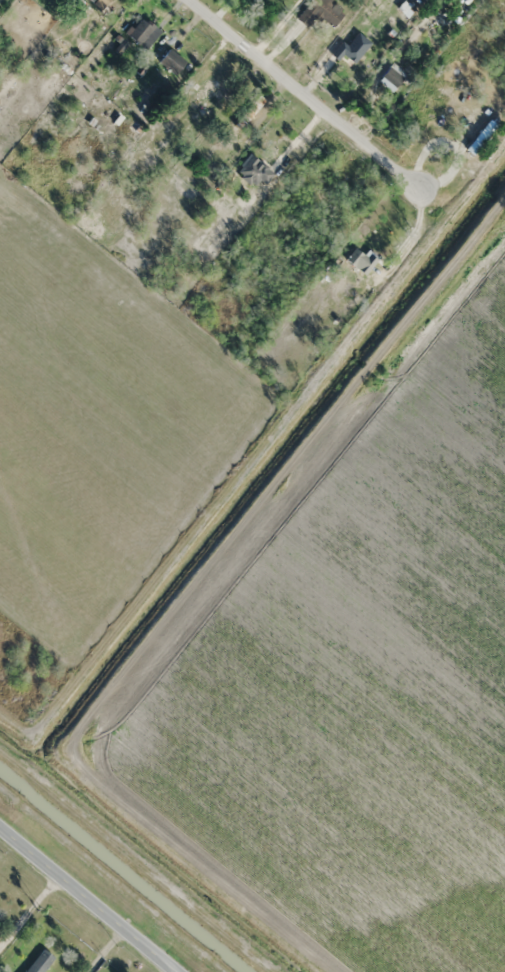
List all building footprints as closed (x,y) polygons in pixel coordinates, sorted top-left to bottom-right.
[(308,27),(313,17),(334,28),(344,10),(327,0),(310,0),(298,21),(308,27)] [(127,33),(143,50),(160,33),(143,16),(127,33)] [(351,65),(371,43),(358,32),(347,45),(342,41),(334,50),(351,65)] [(185,62),(169,47),(157,60),(174,75),(185,62)] [(407,74),(394,62),(378,79),(391,91),(407,74)] [(217,83),(210,77),(190,100),(197,106),(217,83)] [(265,101),(258,95),(235,124),(241,130),(265,101)] [(265,184),(274,173),(251,155),(236,173),(253,186),(259,179),(265,184)] [(345,262),(364,277),(373,264),(355,250),(345,262)] [(54,957),(42,948),(23,971),(42,971),(54,957)]
